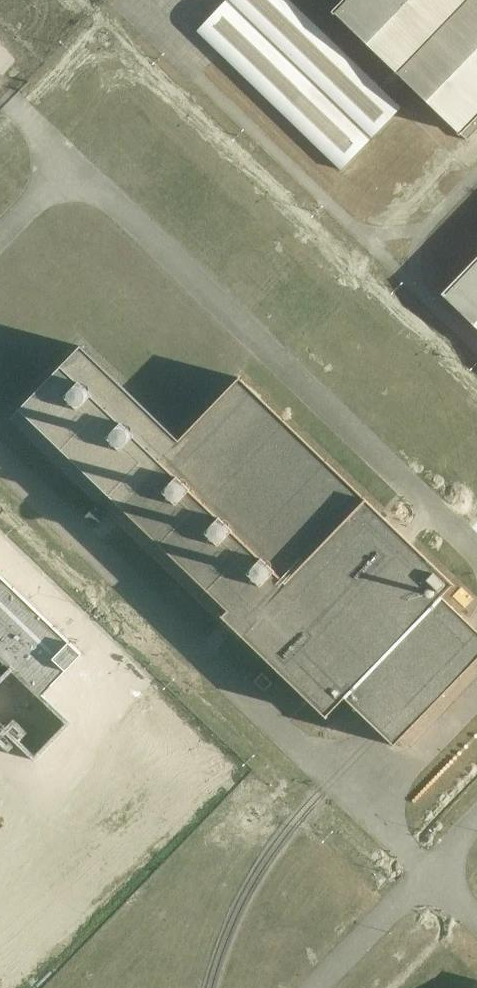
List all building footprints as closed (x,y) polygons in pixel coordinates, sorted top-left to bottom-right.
[(196,30),(220,54),(340,169),(400,107),(289,0),(225,0),(196,30)] [(457,132),(458,131),(466,140),(476,129),(476,0),(346,0),(334,13),(457,132)] [(192,38),(185,45),(199,58),(206,51),(192,38)] [(440,294),(476,329),(476,256),(440,294)] [(18,409),(226,609),(220,616),(241,635),(324,716),(325,717),(326,716),(325,715),(343,696),(379,731),(391,743),(390,744),(391,745),(392,744),(476,656),(476,631),(476,630),(440,596),(451,584),(452,585),(453,584),(452,583),(405,537),(238,377),(177,439),(79,345),(18,409)] [(96,504),(85,515),(96,525),(107,514),(96,504)] [(0,579),(0,729),(33,760),(69,722),(40,694),(78,654),(0,579)] [(272,682),(261,672),(253,680),(264,691),(272,682)]
